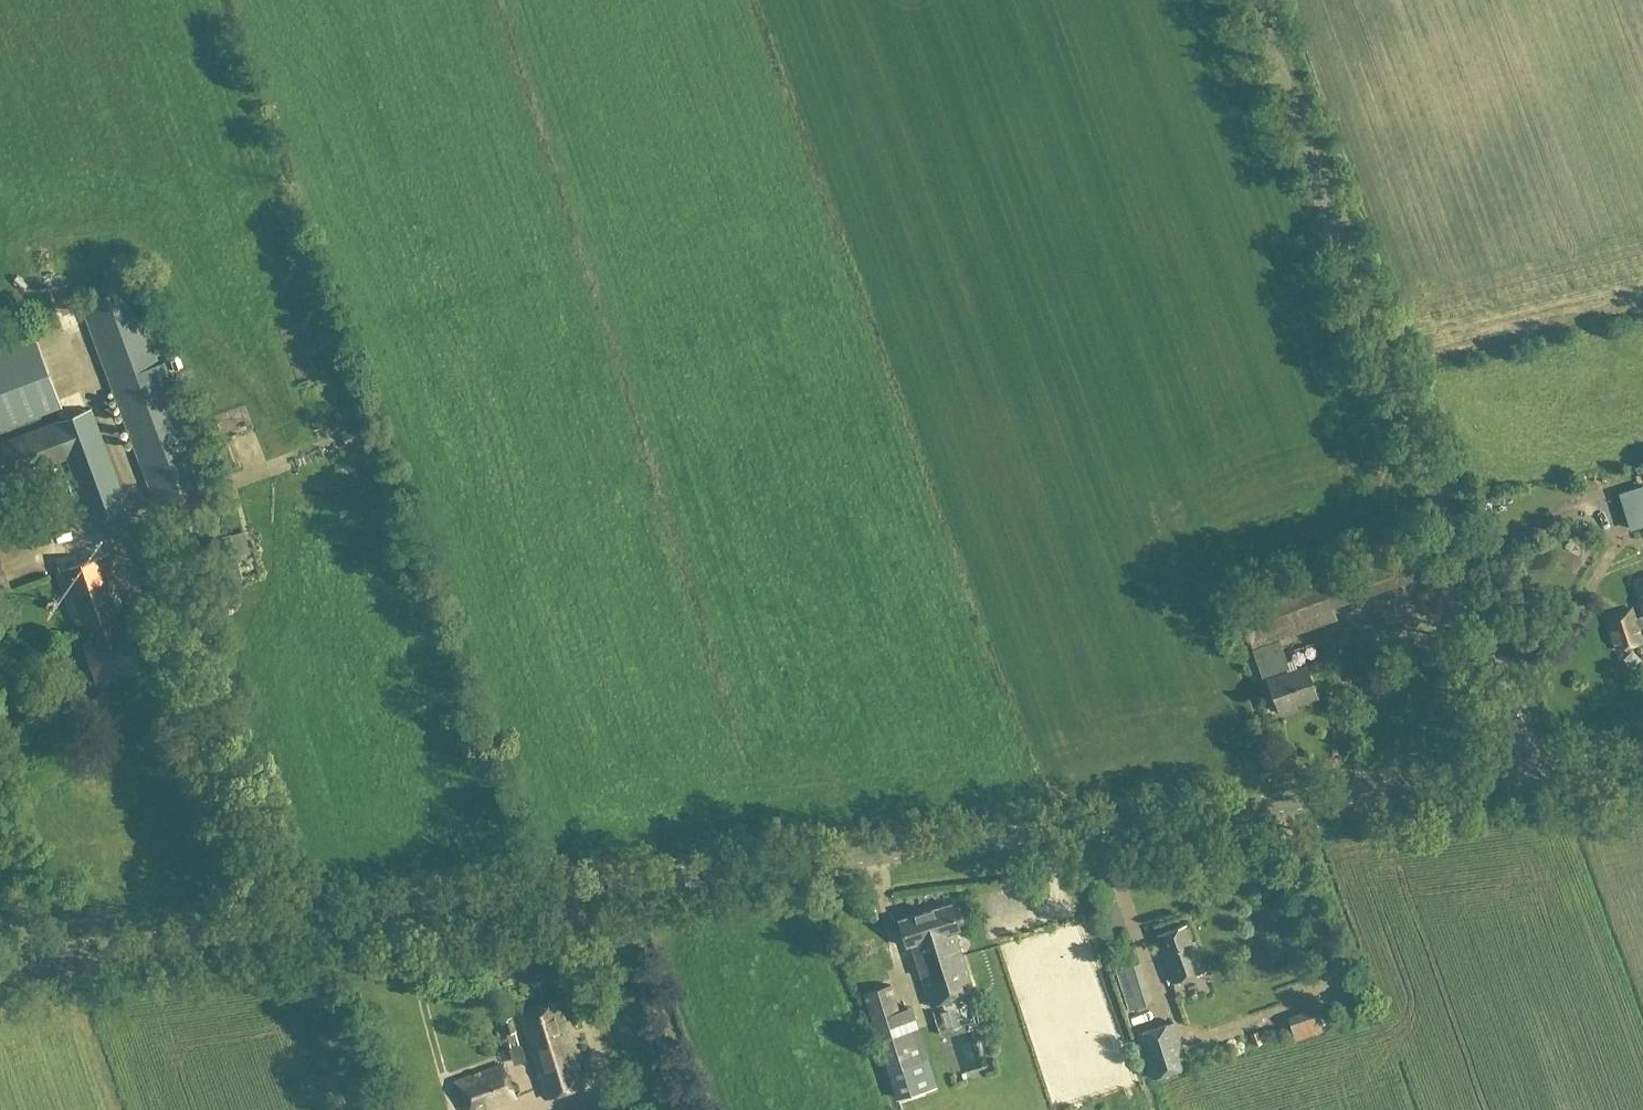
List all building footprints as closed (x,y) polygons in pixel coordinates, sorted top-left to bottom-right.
[(80,306),(152,501),(203,482),(131,287),(80,306)] [(0,351),(0,429),(60,407),(35,338),(0,351)] [(0,441),(0,485),(67,461),(89,524),(125,511),(88,409),(0,441)] [(9,543),(0,516),(0,546),(9,543)] [(1293,580),(1295,585),(1234,607),(1249,649),(1334,619),(1326,599),(1418,566),(1408,539),(1293,580)] [(166,545),(141,554),(160,605),(185,595),(166,545)] [(1627,550),(1630,566),(1642,563),(1642,546),(1627,550)] [(126,621),(102,554),(56,571),(98,686),(142,670),(125,622),(126,621)] [(9,593),(0,566),(0,596),(9,593)] [(1642,618),(1633,621),(1629,608),(1602,616),(1614,652),(1640,644),(1636,631),(1642,629),(1642,579),(1631,583),(1642,618)] [(1249,651),(1259,678),(1287,668),(1277,641),(1249,651)] [(1347,652),(1321,641),(1311,661),(1338,673),(1347,652)] [(1303,667),(1265,681),(1276,712),(1279,711),(1280,714),(1293,709),(1292,706),(1314,698),(1303,667)] [(949,905),(897,922),(906,948),(910,947),(930,1007),(973,993),(952,931),(957,929),(949,905)] [(1155,937),(1161,954),(1159,955),(1169,984),(1203,973),(1192,943),(1190,944),(1184,927),(1155,937)] [(1140,964),(1112,971),(1127,1013),(1152,1005),(1140,964)] [(487,982),(499,1006),(513,999),(502,975),(487,982)] [(1351,994),(1364,990),(1360,980),(1347,984),(1351,994)] [(890,986),(861,996),(886,1072),(914,1063),(890,986)] [(518,1015),(545,1099),(583,1087),(556,1003),(518,1015)] [(946,1004),(948,1038),(978,1036),(976,1003),(946,1004)] [(1319,1004),(1291,1016),(1301,1040),(1329,1028),(1319,1004)] [(1136,1034),(1150,1078),(1186,1067),(1172,1023),(1136,1034)] [(1249,1036),(1253,1047),(1260,1045),(1256,1033),(1249,1036)] [(962,1077),(988,1076),(987,1037),(961,1038),(962,1077)] [(514,1100),(502,1066),(454,1083),(464,1109),(486,1109),(514,1100)]
